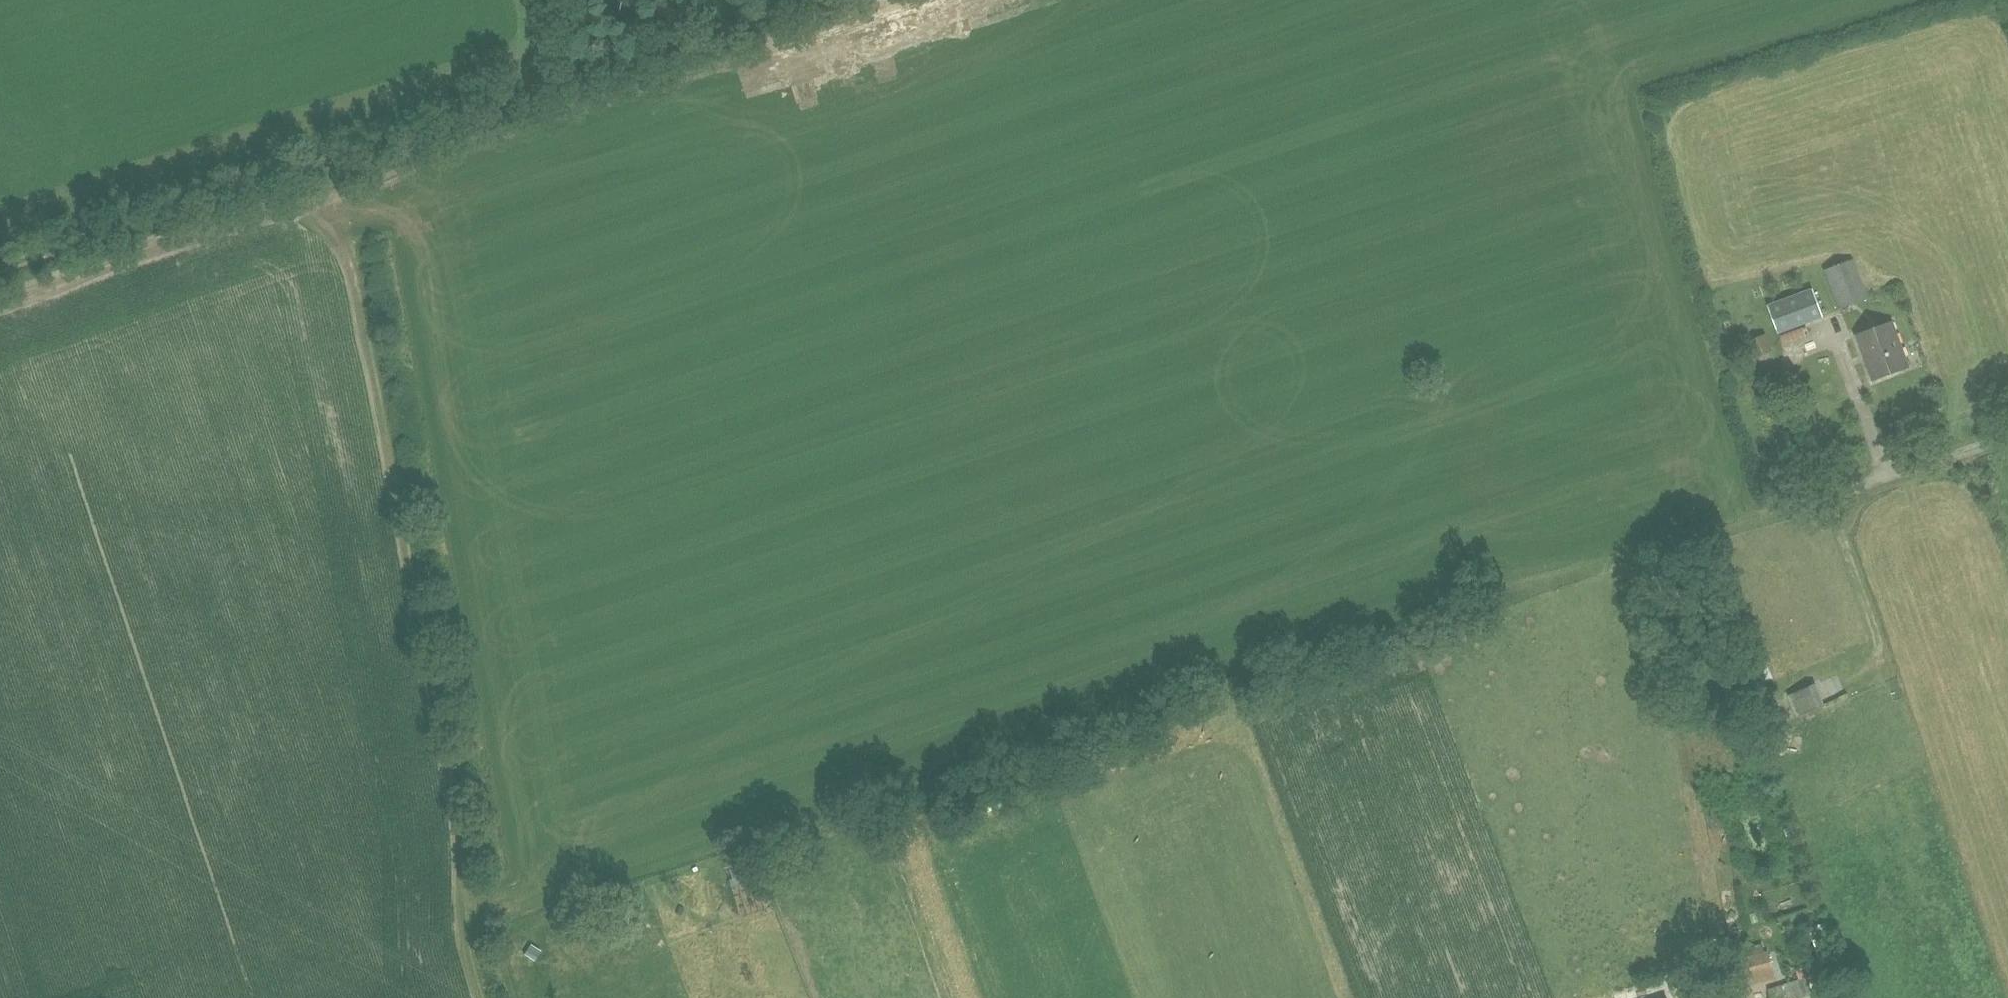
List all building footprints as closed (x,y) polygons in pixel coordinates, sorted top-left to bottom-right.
[(1824,270),(1839,310),(1869,299),(1854,260),(1824,270)] [(1812,289),(1767,306),(1778,337),(1823,320),(1812,289)] [(1873,380),(1908,367),(1892,323),(1857,336),(1873,380)] [(1802,715),(1823,706),(1825,705),(1816,684),(1793,693),(1802,715)] [(525,954),(533,960),(541,950),(531,944),(525,954)] [(1737,990),(1776,979),(1768,952),(1729,962),(1737,990)] [(1771,997),(1801,997),(1814,994),(1807,977),(1768,989),(1771,997)]
